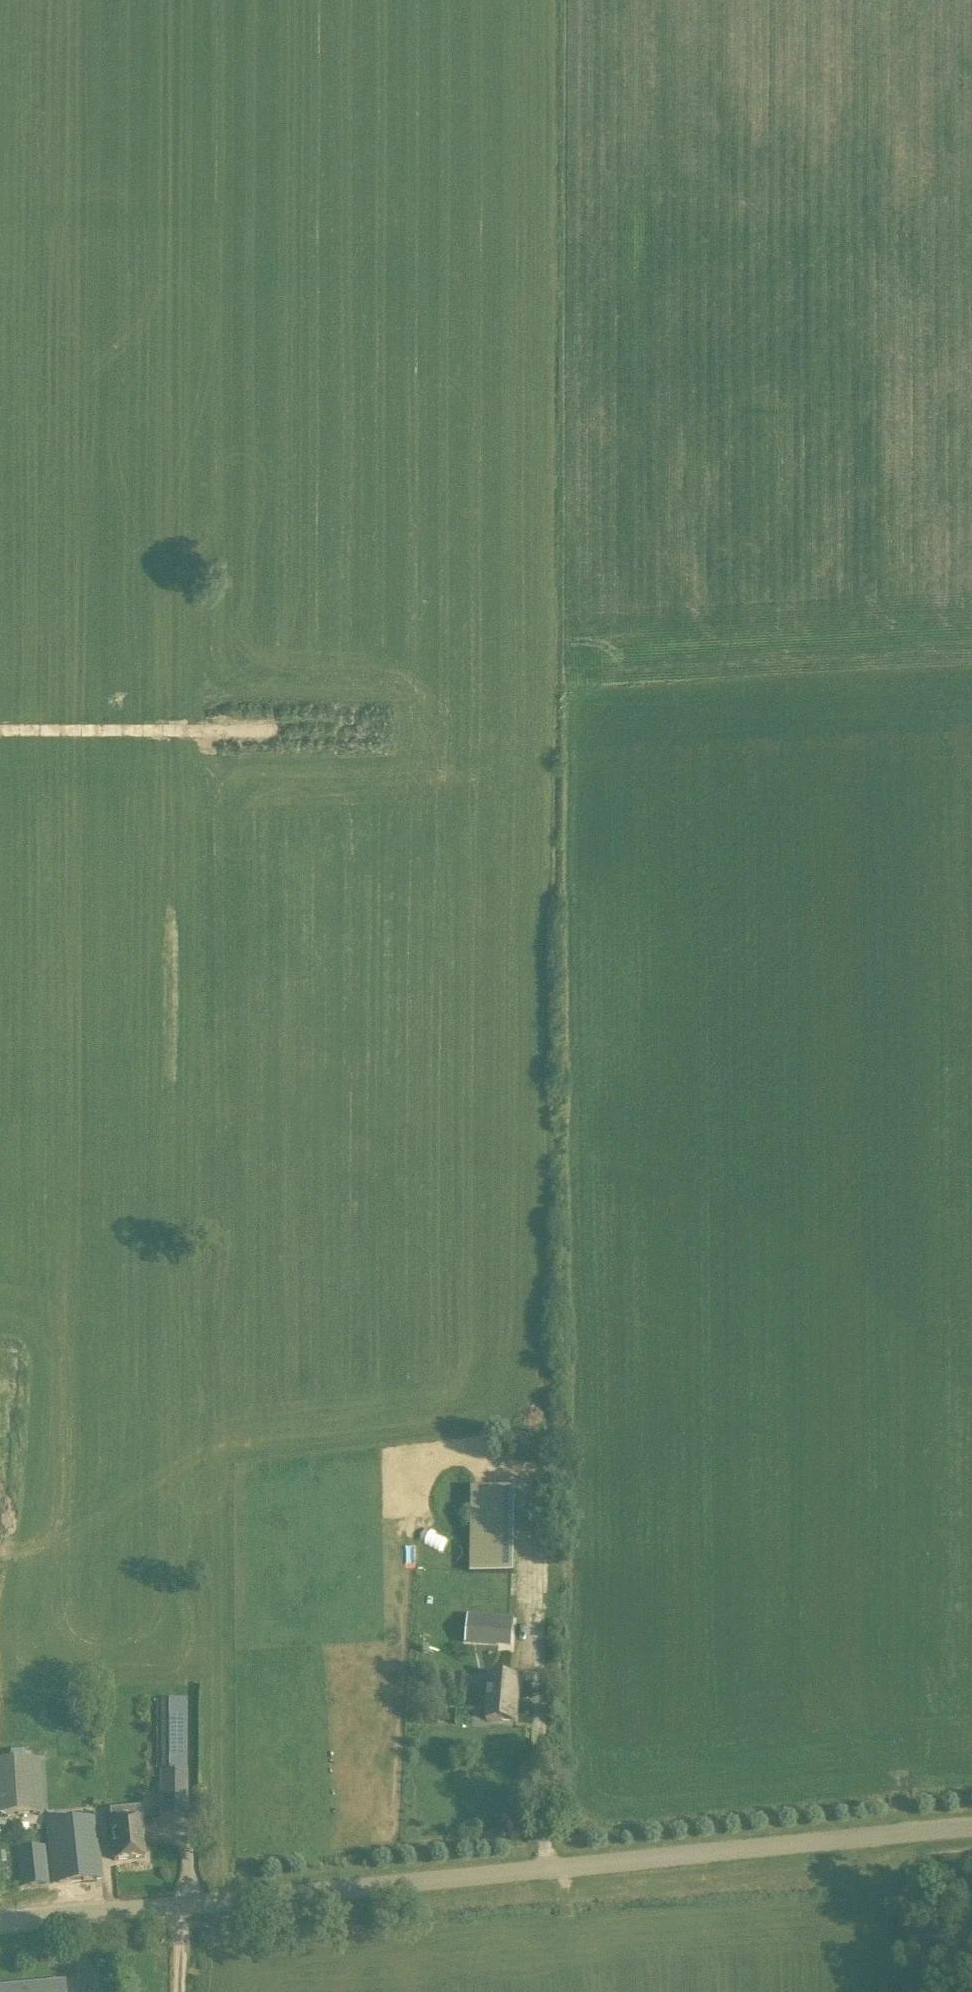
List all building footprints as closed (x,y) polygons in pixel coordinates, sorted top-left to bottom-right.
[(471,1489),(470,1574),(514,1575),(515,1490),(471,1489)] [(515,1646),(516,1622),(469,1619),(467,1643),(515,1646)] [(490,1678),(486,1720),(516,1722),(520,1681),(490,1678)] [(188,1798),(187,1699),(168,1700),(169,1773),(159,1773),(159,1798),(188,1798)] [(2,1814),(47,1812),(45,1757),(0,1759),(2,1814)] [(95,1818),(45,1824),(52,1883),(102,1877),(95,1818)] [(140,1820),(110,1822),(113,1860),(144,1858),(140,1820)] [(44,1848),(17,1851),(20,1886),(47,1883),(44,1848)] [(64,1981),(0,1987),(0,1991),(65,1991),(64,1981)]
